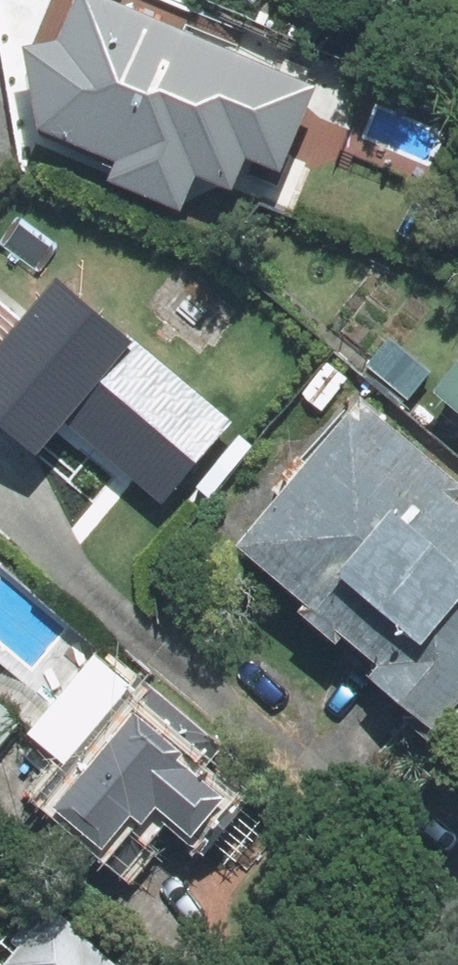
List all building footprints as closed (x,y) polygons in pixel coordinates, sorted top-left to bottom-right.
[(24,143),(105,177),(99,192),(173,222),(186,190),(220,204),(233,171),(272,187),(309,96),(249,72),(263,38),(179,4),(165,38),(74,0),(64,0),(43,52),(9,59),(24,143)] [(229,428),(45,285),(17,320),(0,307),(0,451),(23,469),(52,432),(160,516),(229,428)] [(385,342),(356,375),(400,412),(429,379),(385,342)] [(417,406),(457,440),(457,357),(417,406)] [(344,409),(216,559),(285,618),(277,627),(419,747),(457,701),(457,525),(450,518),(457,508),(457,505),(344,409)] [(265,783),(103,656),(18,764),(43,783),(17,816),(109,888),(153,833),(198,868),(265,783)] [(0,710),(0,745),(18,725),(0,710)] [(39,916),(0,964),(101,964),(39,916)]
